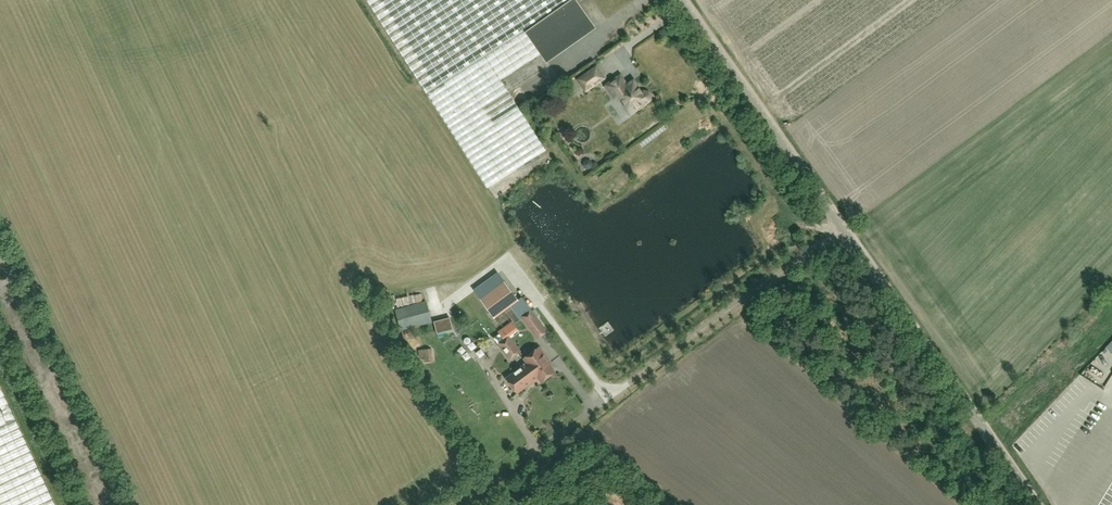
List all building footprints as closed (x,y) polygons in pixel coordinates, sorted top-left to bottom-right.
[(486,188),(545,150),(500,80),(542,53),(547,60),(593,28),(574,0),(366,0),(486,188)] [(596,68),(578,80),(586,91),(604,78),(596,68)] [(639,89),(639,88),(633,81),(627,85),(620,76),(606,86),(615,98),(619,96),(631,114),(648,102),(649,102),(649,101),(650,100),(650,99),(650,98),(650,97),(650,96),(650,95),(649,94),(648,93),(647,93),(647,92),(646,92),(645,92),(644,92),(643,92),(642,93),(641,94),(638,90),(639,90),(639,89)] [(504,282),(481,299),(494,316),(517,300),(504,282)] [(401,328),(433,324),(430,302),(398,307),(401,328)] [(531,312),(522,318),(537,338),(546,332),(531,312)] [(448,329),(445,318),(434,320),(437,332),(448,329)] [(510,339),(505,342),(499,346),(509,360),(519,352),(510,339)] [(524,359),(541,382),(554,372),(549,365),(550,364),(539,348),(524,359)] [(541,382),(524,359),(527,363),(506,379),(517,393),(538,377),(541,382)] [(0,384),(0,504),(56,504),(0,384)]
